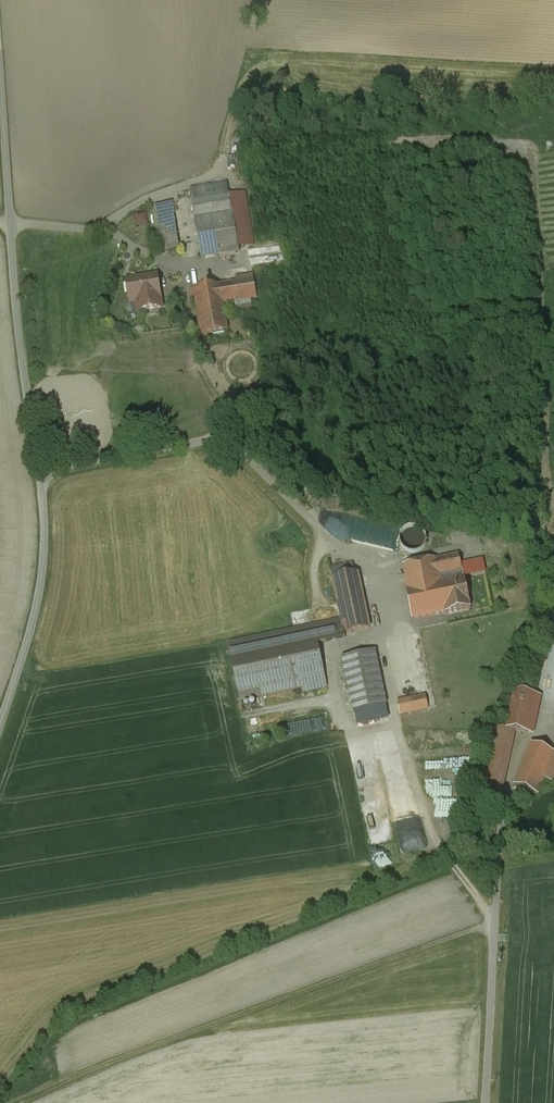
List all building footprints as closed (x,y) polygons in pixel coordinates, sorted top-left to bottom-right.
[(227,183),(190,189),(202,258),(239,252),(227,183)] [(170,204),(155,206),(163,251),(178,249),(170,204)] [(147,225),(146,214),(135,215),(136,225),(147,225)] [(157,276),(127,281),(130,303),(137,302),(138,312),(162,308),(157,276)] [(220,285),(193,290),(198,316),(196,316),(198,326),(200,326),(201,335),(212,333),(213,336),(224,334),(224,331),(227,331),(223,303),(231,302),(233,312),(252,309),(250,299),(257,298),(254,280),(220,285)] [(268,396),(258,398),(263,420),(273,418),(268,396)] [(407,530),(407,545),(427,545),(427,530),(407,530)] [(458,555),(403,567),(408,590),(406,591),(412,620),(445,613),(446,615),(471,609),(464,578),(440,583),(439,577),(462,572),(458,555)] [(353,565),(331,570),(332,579),(355,574),(353,565)] [(355,574),(332,579),(338,605),(341,621),(344,634),(370,629),(358,574),(355,574)] [(313,627),(228,645),(232,662),(240,701),(302,688),(303,693),(326,688),(317,645),(345,639),(344,635),(344,634),(341,621),(313,627)] [(374,652),(342,659),(354,713),(386,706),(374,652)] [(542,697),(514,691),(506,729),(515,731),(534,735),(542,697)] [(426,697),(397,702),(400,715),(428,709),(426,697)] [(496,727),(482,793),(501,797),(515,731),(506,729),(496,727)] [(453,744),(452,754),(472,755),(472,745),(453,744)] [(532,745),(515,786),(533,793),(537,795),(539,792),(544,778),(552,782),(553,776),(553,754),(532,745)] [(455,760),(455,769),(469,769),(469,760),(455,760)]
